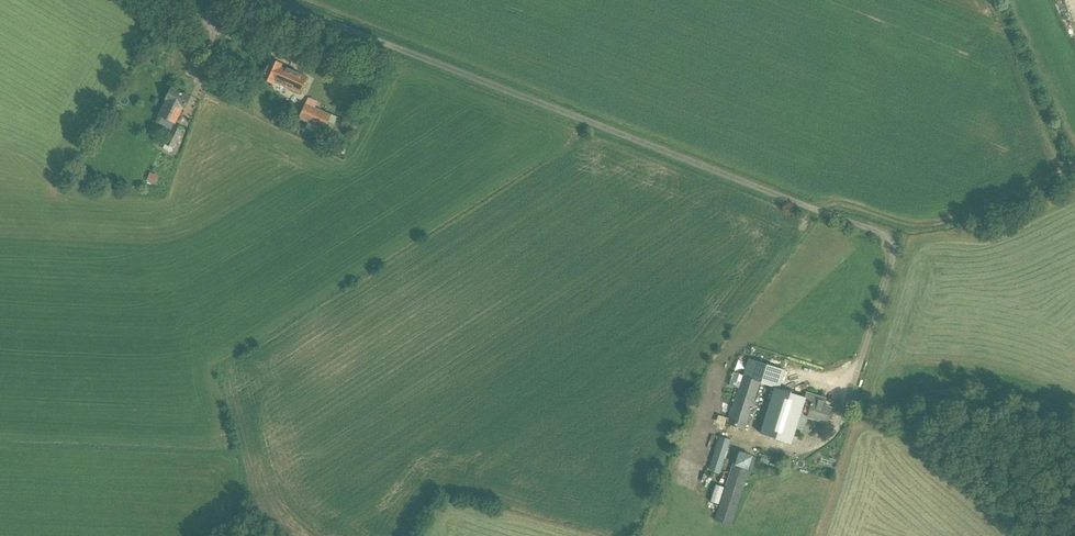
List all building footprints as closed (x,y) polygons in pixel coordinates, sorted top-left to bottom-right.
[(296,53),(289,50),(285,59),(293,62),(296,53)] [(274,81),(300,93),(308,77),(282,65),(282,64),(271,59),(262,78),(273,83),(274,81)] [(184,107),(185,108),(191,97),(172,88),(166,99),(167,99),(159,115),(176,123),(184,107)] [(309,98),(306,104),(299,119),(308,122),(305,127),(318,133),(320,128),(331,132),(337,118),(314,108),(317,101),(309,98)] [(175,123),(165,144),(174,148),(185,128),(175,123)] [(154,184),(157,175),(150,172),(147,181),(154,184)] [(786,371),(749,359),(728,425),(745,430),(760,381),(776,386),(761,434),(792,444),(802,410),(810,412),(809,417),(828,423),(832,409),(821,405),(823,399),(807,393),(806,398),(780,390),(786,371)] [(709,470),(722,474),(732,440),(720,437),(709,470)] [(738,450),(717,516),(733,520),(753,456),(738,450)] [(760,463),(769,465),(771,457),(763,455),(760,463)]
